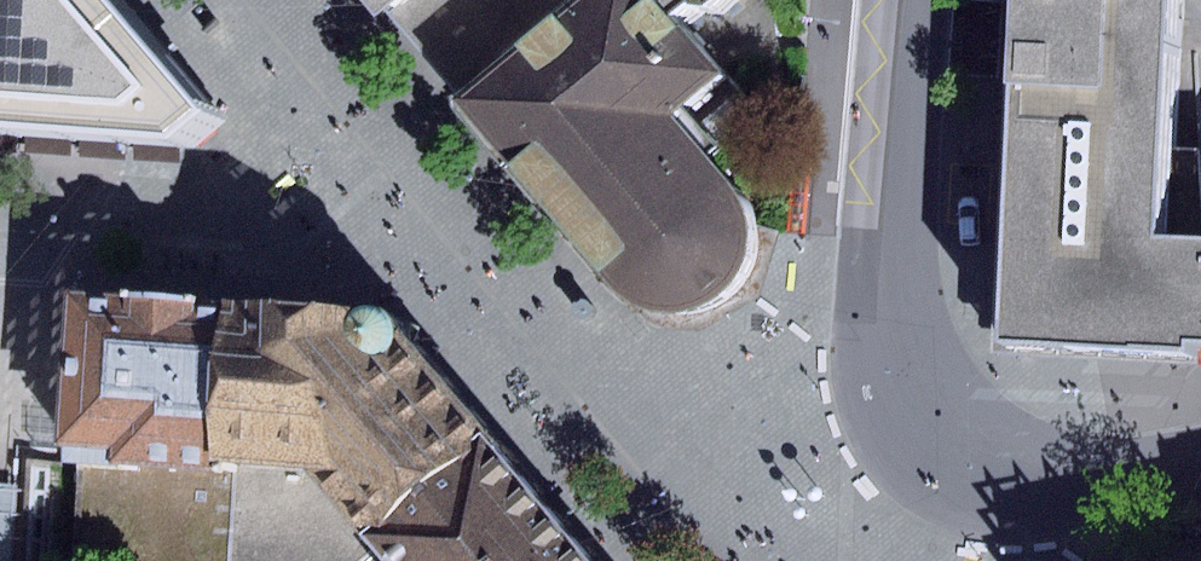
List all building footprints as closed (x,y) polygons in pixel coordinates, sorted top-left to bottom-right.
[(196,149),(227,123),(121,0),(0,0),(0,134),(196,149)] [(371,13),(382,4),(466,103),(493,81),(483,70),(566,0),(360,0),(371,13)] [(462,106),(624,299),(644,307),(663,311),(679,312),(695,310),(707,308),(720,302),(738,294),(748,279),(755,259),(757,244),(756,225),(753,209),(743,193),(715,161),(749,130),(751,121),(750,110),(746,100),(741,91),(707,53),(677,21),(697,5),(701,9),(713,11),(726,0),(594,0),(493,81),(466,103),(462,106)] [(1013,338),(1187,353),(1187,337),(1200,338),(1200,0),(1031,0),(1013,338)] [(210,298),(69,288),(58,461),(27,459),(20,560),(226,560),(233,464),(199,461),(210,298)] [(210,298),(199,461),(233,464),(226,560),(359,560),(488,453),(462,421),(384,319),(377,310),(363,305),(342,304),(210,298)] [(359,560),(581,560),(488,453),(359,560)]
